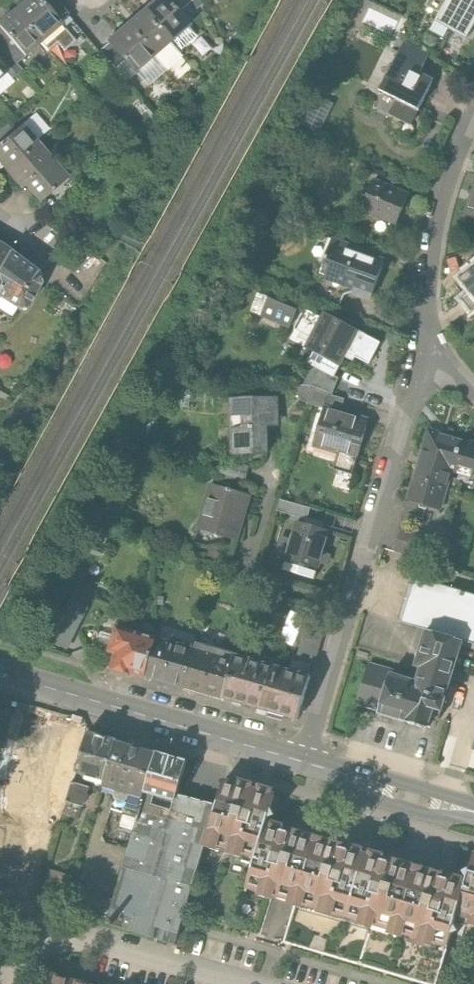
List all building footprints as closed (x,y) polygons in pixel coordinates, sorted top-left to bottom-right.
[(14,14),(39,44),(60,26),(58,24),(37,0),(30,0),(14,14)] [(58,24),(67,17),(53,0),(37,0),(58,24)] [(142,13),(167,43),(187,26),(183,22),(165,0),(158,0),(142,13)] [(183,22),(201,6),(196,0),(165,0),(183,22)] [(425,6),(439,13),(447,0),(429,0),(425,6)] [(435,21),(467,39),(473,25),(473,0),(447,0),(439,13),(435,21)] [(152,56),(167,43),(142,13),(127,26),(152,56)] [(39,44),(14,14),(0,26),(0,30),(23,57),(39,44)] [(132,74),(152,56),(127,26),(107,44),(107,45),(132,74)] [(14,66),(23,57),(0,30),(0,49),(14,66)] [(107,45),(98,53),(123,81),(132,74),(107,45)] [(14,66),(0,49),(0,67),(5,73),(10,78),(19,71),(14,66)] [(398,51),(380,89),(397,98),(390,114),(410,124),(431,82),(411,72),(417,61),(398,51)] [(11,133),(4,125),(0,128),(0,143),(11,133)] [(4,172),(36,145),(20,126),(11,133),(0,143),(0,168),(4,172)] [(65,179),(36,145),(4,172),(19,190),(24,186),(38,202),(65,179)] [(65,179),(38,202),(47,213),(75,189),(65,179)] [(374,181),(361,210),(396,225),(408,195),(374,181)] [(464,216),(473,219),(473,185),(464,216)] [(339,242),(327,276),(355,286),(353,292),(370,297),(383,261),(367,255),(368,252),(339,242)] [(0,243),(0,268),(11,250),(0,243)] [(11,250),(0,268),(0,321),(7,320),(13,307),(21,310),(29,307),(42,283),(40,278),(31,279),(36,270),(11,250)] [(457,279),(469,294),(473,300),(473,266),(457,279)] [(469,294),(461,300),(471,313),(473,310),(473,300),(469,294)] [(324,313),(305,348),(314,352),(308,364),(334,376),(347,353),(369,365),(381,343),(360,332),(324,313)] [(334,376),(308,364),(297,385),(297,386),(311,386),(312,387),(332,394),(339,378),(334,376)] [(332,397),(332,394),(312,387),(306,404),(325,410),(341,414),(344,400),(332,397)] [(233,401),(234,454),(268,453),(267,425),(275,425),(274,401),(233,401)] [(341,414),(325,410),(315,443),(340,450),(334,471),(353,475),(368,422),(341,414)] [(410,495),(426,499),(425,506),(440,510),(451,473),(460,467),(473,471),(473,445),(429,431),(410,495)] [(224,460),(220,475),(246,482),(250,468),(224,460)] [(250,495),(212,484),(199,530),(237,541),(250,495)] [(311,509),(280,500),(277,511),(307,520),(311,509)] [(329,531),(297,522),(283,570),(315,580),(329,531)] [(232,556),(211,550),(208,560),(229,566),(232,556)] [(414,577),(402,623),(427,631),(462,641),(473,645),(473,595),(414,577)] [(88,608),(70,600),(49,643),(67,652),(88,608)] [(325,630),(303,623),(289,671),(311,677),(325,630)] [(157,639),(118,626),(111,651),(117,654),(112,671),(131,676),(131,673),(147,677),(157,639)] [(444,698),(462,641),(427,631),(416,667),(422,669),(418,684),(392,676),(393,672),(369,665),(357,704),(380,710),(378,715),(385,717),(427,729),(431,717),(439,719),(446,699),(444,698)] [(195,649),(157,639),(147,677),(184,688),(195,649)] [(218,657),(195,649),(184,688),(222,699),(235,655),(220,651),(218,657)] [(289,671),(235,655),(222,699),(299,721),(311,677),(289,671)] [(87,734),(75,773),(66,804),(83,809),(88,789),(85,788),(88,777),(105,782),(117,742),(87,734)] [(156,754),(117,742),(105,782),(103,788),(143,799),(144,793),(156,754)] [(186,762),(156,754),(144,793),(174,802),(177,794),(186,762)] [(279,798),(270,794),(271,789),(260,786),(258,791),(254,790),(250,789),(252,783),(240,780),(238,786),(224,781),(217,805),(204,847),(254,862),(267,821),(273,823),(279,798)] [(217,805),(177,794),(174,802),(144,793),(143,799),(123,866),(172,880),(193,885),(204,847),(217,805)] [(278,824),(273,823),(267,821),(254,862),(246,887),(261,891),(260,896),(271,900),(273,894),(285,898),(447,950),(455,921),(464,885),(461,883),(462,879),(451,875),(450,880),(445,879),(441,877),(442,873),(429,869),(403,861),(392,858),(390,863),(386,861),(381,860),(383,855),(372,852),(370,856),(365,855),(361,854),(362,849),(351,846),(349,851),(345,850),(341,848),(342,843),(304,832),(292,828),(290,833),(281,831),(283,826),(278,824)] [(473,855),(464,885),(455,921),(473,926),(473,855)] [(172,880),(123,866),(107,923),(155,939),(172,880)] [(73,876),(47,868),(39,896),(64,904),(73,876)] [(193,885),(172,880),(155,939),(175,946),(193,885)] [(51,976),(49,983),(79,983),(51,976)]
